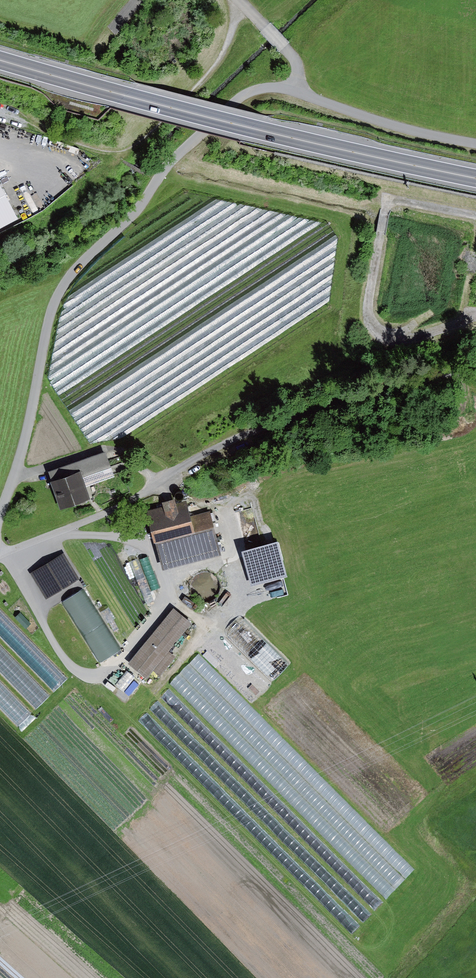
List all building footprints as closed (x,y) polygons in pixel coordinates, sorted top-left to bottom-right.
[(18,220),(0,186),(0,230),(18,220)] [(48,473),(52,483),(80,473),(82,479),(111,468),(106,452),(48,473)] [(80,473),(52,483),(62,511),(90,501),(82,479),(80,473)] [(163,509),(147,513),(160,571),(222,556),(211,510),(191,515),(188,502),(175,506),(174,501),(162,504),(163,509)] [(277,544),(242,553),(250,584),(285,575),(277,544)] [(64,553),(31,574),(46,599),(80,579),(64,553)] [(85,590),(63,603),(100,664),(122,651),(85,590)] [(71,680),(0,608),(0,671),(35,708),(52,692),(55,695),(71,680)] [(192,624),(174,609),(128,665),(146,679),(192,624)] [(20,613),(15,619),(26,629),(31,624),(20,613)] [(243,620),(226,637),(271,682),(288,665),(243,620)] [(415,869),(199,653),(169,683),(385,899),(415,869)] [(115,684),(130,694),(140,680),(126,670),(115,684)] [(31,712),(0,680),(0,706),(18,725),(31,712)]
